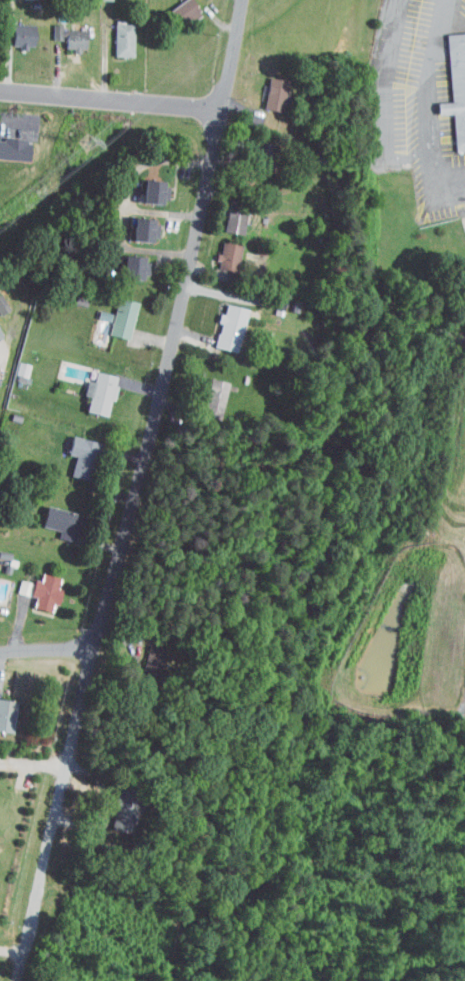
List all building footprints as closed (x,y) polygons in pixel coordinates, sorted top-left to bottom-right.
[(191,8),(186,0),(165,0),(158,4),(171,22),(191,8)] [(124,51),(124,16),(105,16),(105,50),(124,51)] [(1,41),(24,42),(24,18),(2,18),(1,41)] [(51,24),(51,18),(42,18),(43,33),(55,33),(56,45),(75,45),(75,23),(51,24)] [(441,96),(427,97),(427,109),(443,108),(445,145),(464,144),(464,26),(436,28),(441,96)] [(275,107),(283,76),(260,71),(253,102),(275,107)] [(19,134),(0,133),(0,153),(18,154),(19,134)] [(154,198),(155,175),(132,174),(131,198),(154,198)] [(236,205),(218,203),(215,226),(234,228),(236,205)] [(145,213),(122,212),(121,236),(144,237),(145,213)] [(207,263),(227,266),(231,239),(211,236),(207,263)] [(139,252),(112,251),(111,272),(138,273),(139,252)] [(117,334),(127,297),(108,292),(97,328),(117,334)] [(227,347),(237,303),(215,298),(213,308),(209,307),(207,317),(209,318),(204,342),(227,347)] [(16,369),(19,358),(8,356),(6,367),(16,369)] [(106,371),(85,366),(83,376),(76,375),(73,390),(79,391),(75,406),(96,411),(100,394),(104,395),(108,380),(104,379),(106,371)] [(191,410),(209,415),(219,378),(201,373),(191,410)] [(65,450),(59,470),(78,475),(88,436),(62,430),(57,448),(65,450)] [(47,531),(63,535),(70,508),(36,499),(31,519),(49,524),(47,531)] [(48,597),(51,581),(47,581),(50,570),(31,567),(30,573),(23,572),(20,590),(25,591),(23,601),(41,604),(42,596),(48,597)] [(19,588),(21,575),(9,574),(7,587),(19,588)] [(101,824),(123,826),(128,782),(106,780),(101,824)]
